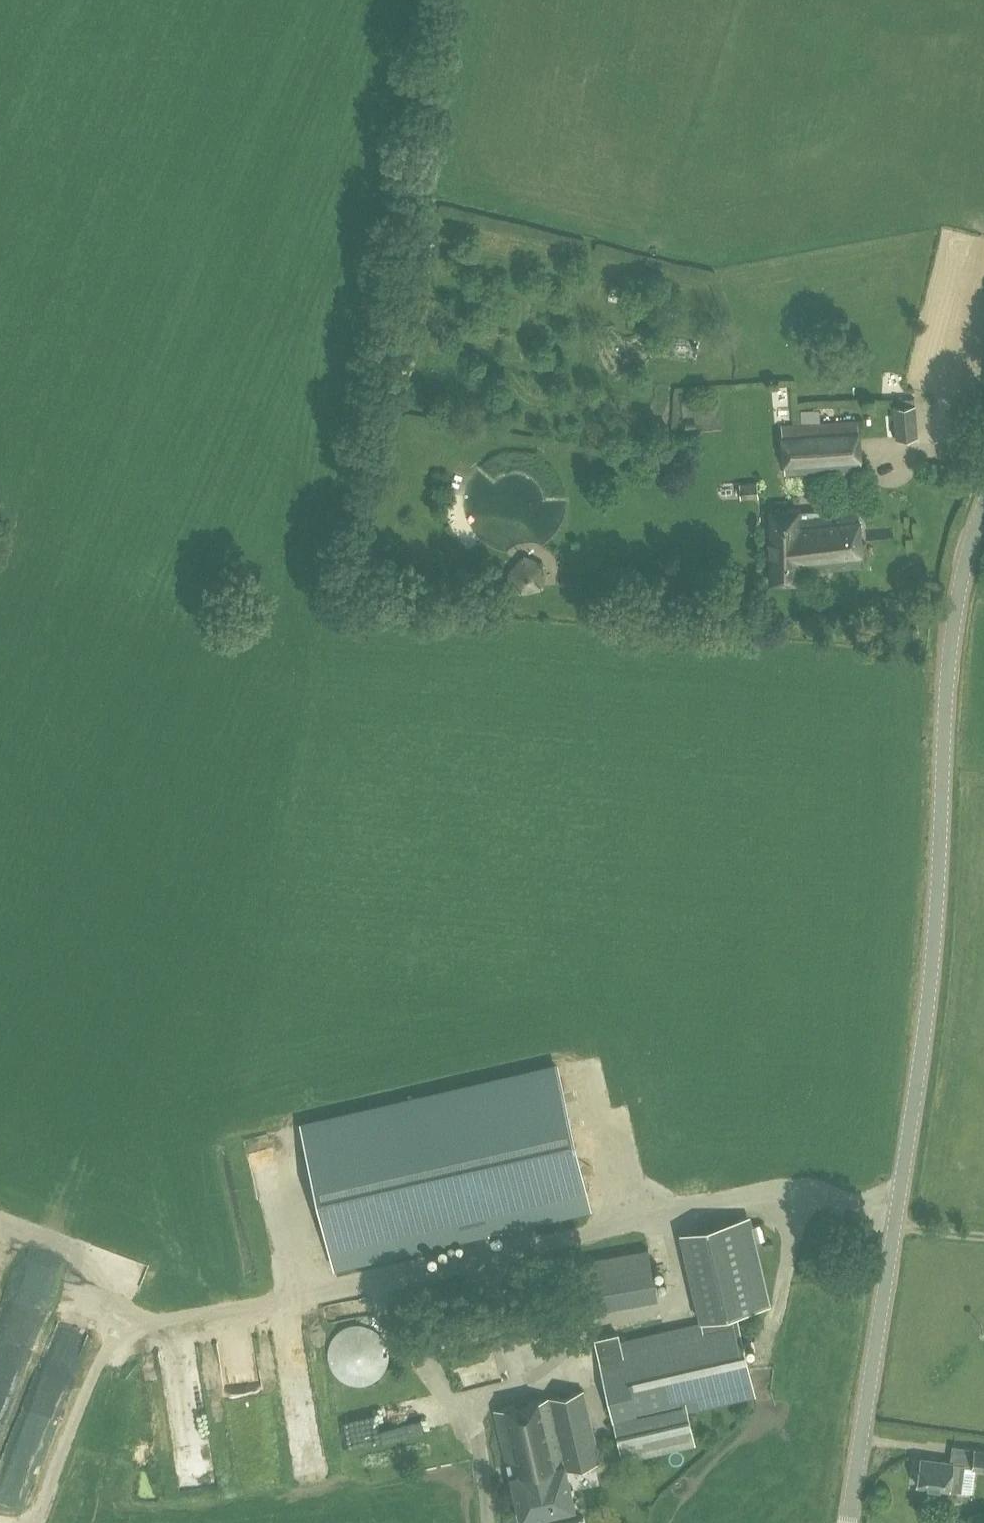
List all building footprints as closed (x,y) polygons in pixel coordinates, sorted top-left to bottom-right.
[(892,405),(895,437),(918,435),(915,403),(892,405)] [(782,424),(785,474),(862,468),(858,419),(795,424),(795,423),(782,424)] [(740,483),(741,499),(758,497),(757,481),(740,483)] [(769,508),(771,581),(800,580),(800,570),(861,568),(859,509),(800,511),(800,507),(769,508)] [(508,571),(520,593),(544,588),(548,565),(525,554),(508,571)] [(558,1066),(302,1126),(334,1263),(489,1227),(490,1233),(502,1230),(500,1224),(590,1204),(558,1066)] [(596,1345),(622,1460),(695,1444),(688,1411),(756,1395),(736,1312),(770,1304),(756,1240),(750,1214),(679,1231),(699,1321),(596,1345)] [(761,1223),(752,1225),(756,1240),(765,1238),(761,1223)] [(511,1297),(517,1331),(589,1319),(588,1309),(657,1297),(650,1256),(581,1269),(584,1284),(511,1297)] [(460,1394),(514,1384),(501,1322),(448,1333),(460,1394)] [(350,1383),(358,1384),(364,1384),(369,1383),(373,1380),(378,1376),(383,1371),(387,1363),(388,1358),(388,1351),(387,1345),(385,1340),(381,1334),(377,1330),(371,1327),(363,1324),(354,1324),(348,1326),(341,1328),(336,1333),(331,1339),(329,1346),(328,1355),(328,1362),(332,1369),(337,1376),(343,1380),(350,1383)] [(494,1410),(520,1520),(575,1507),(566,1469),(600,1461),(583,1389),(494,1410)] [(961,1490),(964,1465),(983,1468),(983,1449),(952,1445),(950,1461),(922,1457),(918,1484),(949,1489),(949,1488),(961,1490)]
